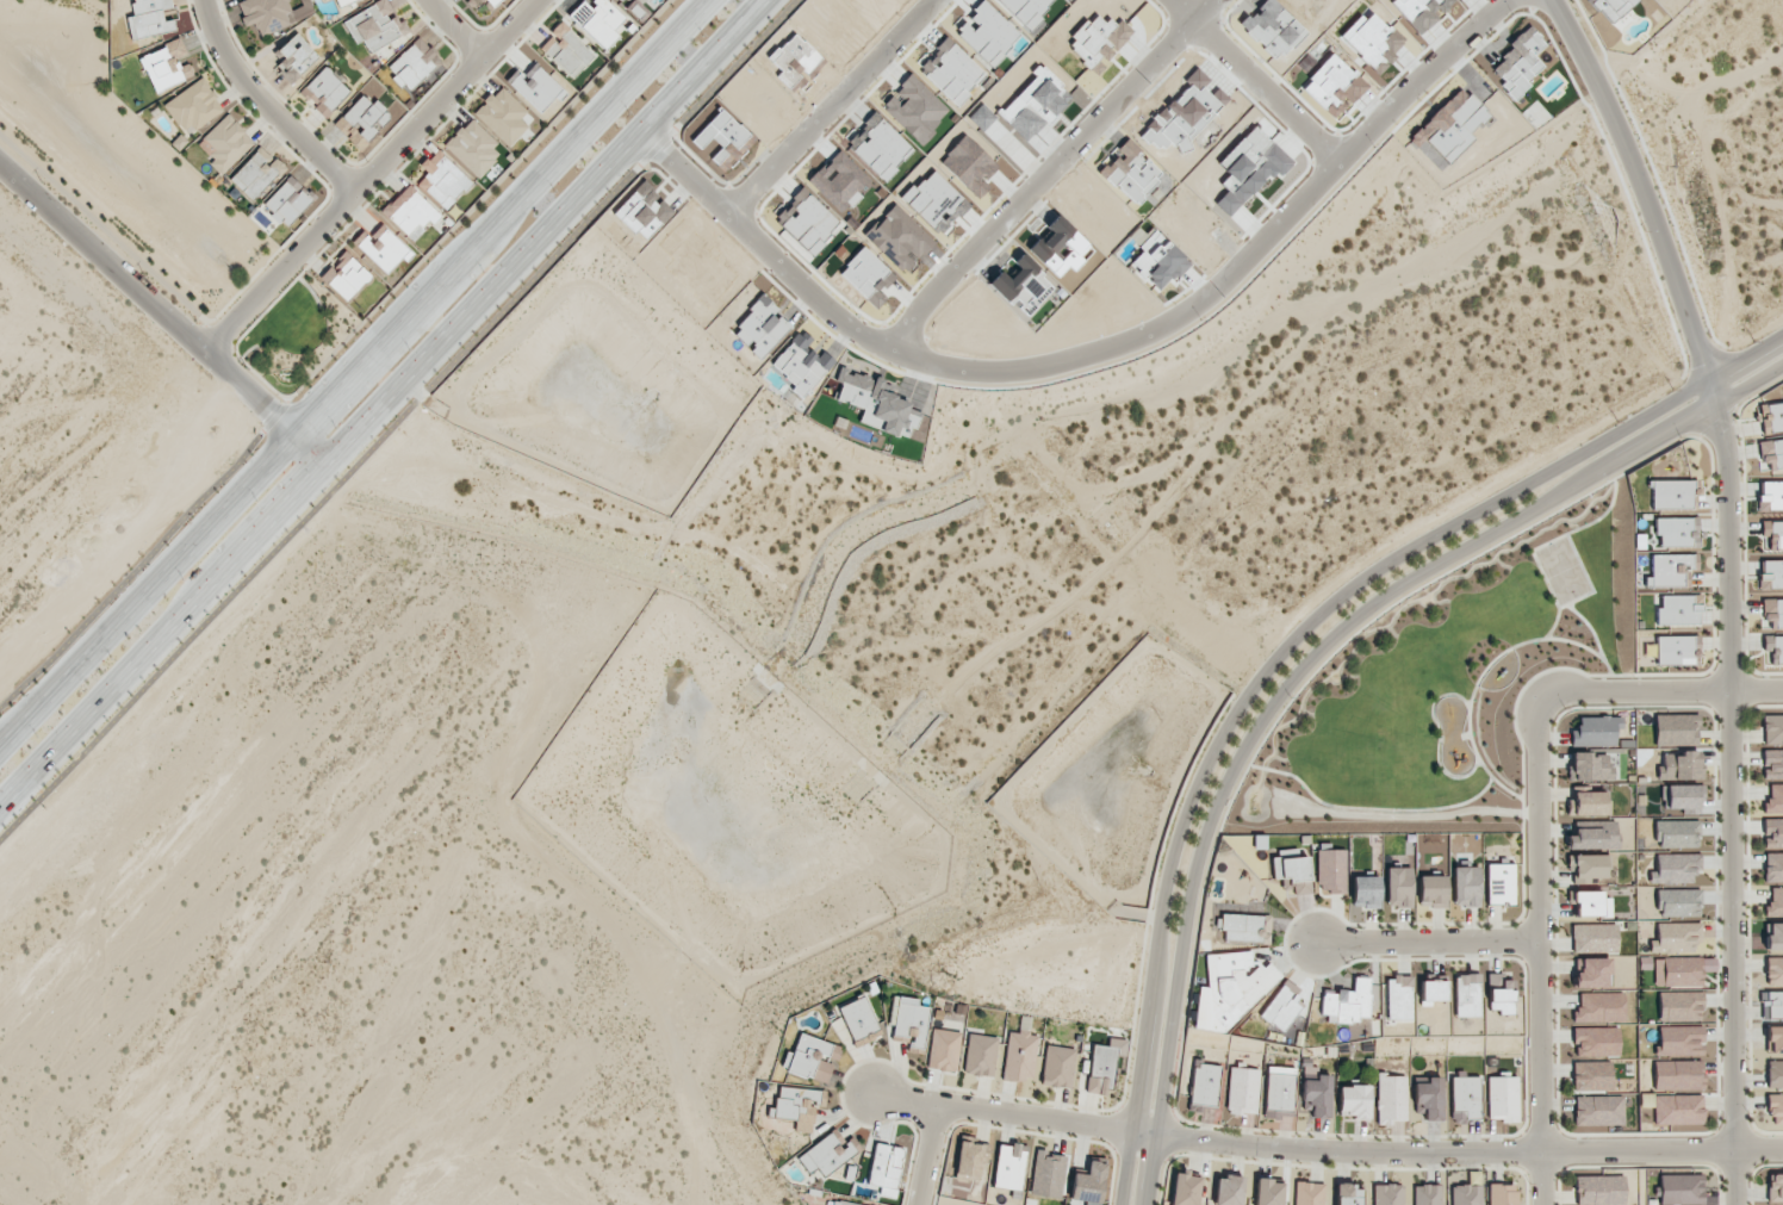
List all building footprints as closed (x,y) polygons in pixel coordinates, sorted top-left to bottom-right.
[(135,13),(172,7),(171,0),(132,0),(135,13)] [(310,0),(300,0),(302,5),(292,9),(289,0),(243,0),(236,3),(246,28),(253,25),(257,36),(315,15),(310,0)] [(338,8),(359,0),(335,0),(338,8)] [(355,42),(361,39),(372,55),(407,31),(395,12),(386,0),(377,0),(343,23),(355,42)] [(606,0),(593,0),(589,5),(583,0),(567,16),(602,49),(628,21),(606,0)] [(1640,0),(1589,0),(1611,25),(1640,0)] [(174,32),(173,20),(164,21),(163,11),(128,15),(130,37),(174,32)] [(1132,33),(1112,15),(1104,22),(1095,13),(1065,45),(1090,68),(1102,55),(1107,60),(1132,33)] [(539,46),(570,79),(594,56),(563,23),(539,46)] [(1545,44),(1529,25),(1507,45),(1512,50),(1491,68),(1503,82),(1500,85),(1513,100),(1529,87),(1524,81),(1542,66),(1533,55),(1545,44)] [(273,53),(281,61),(275,66),(291,83),(319,58),(297,32),(273,53)] [(409,91),(434,66),(428,60),(435,53),(418,36),(386,69),(409,91)] [(155,92),(194,76),(189,63),(180,67),(176,58),(187,54),(181,39),(140,56),(155,92)] [(542,114),(564,91),(535,63),(523,75),(517,69),(506,80),(542,114)] [(324,117),(350,91),(324,66),(299,93),(324,117)] [(164,103),(185,136),(224,111),(204,78),(164,103)] [(527,111),(500,85),(473,113),(509,148),(528,128),(519,119),(527,111)] [(362,148),(377,130),(375,129),(389,112),(375,100),(371,103),(361,94),(335,126),(362,148)] [(222,173),(255,143),(228,114),(195,144),(222,173)] [(443,145),(478,179),(500,157),(491,149),(497,143),(471,117),(443,145)] [(229,180),(252,200),(283,166),(260,146),(229,180)] [(420,166),(427,173),(417,182),(443,210),(471,184),(438,148),(420,166)] [(285,227),(313,197),(290,176),(262,205),(285,227)] [(440,216),(410,184),(382,210),(412,242),(440,216)] [(363,230),(352,242),(388,276),(411,252),(382,224),(370,236),(363,230)] [(370,273),(343,251),(320,279),(347,301),(370,273)] [(1001,270),(989,282),(1024,318),(1055,287),(1022,253),(1013,262),(1020,269),(1009,279),(1001,270)] [(1763,434),(1782,430),(1782,402),(1758,406),(1763,434)] [(1759,468),(1782,468),(1782,439),(1757,440),(1759,468)] [(1651,510),(1694,509),(1694,480),(1651,481),(1651,510)] [(1759,482),(1759,510),(1782,510),(1782,482),(1759,482)] [(1653,519),(1654,537),(1659,537),(1659,547),(1698,547),(1697,517),(1653,519)] [(1762,521),(1761,536),(1769,536),(1768,548),(1782,549),(1782,521),(1762,521)] [(1692,554),(1649,555),(1650,588),(1688,587),(1687,568),(1692,568),(1692,554)] [(1762,561),(1762,574),(1758,574),(1758,589),(1782,589),(1782,560),(1762,561)] [(1655,625),(1700,624),(1700,595),(1660,596),(1660,607),(1655,607),(1655,625)] [(1763,600),(1764,629),(1782,628),(1782,599),(1763,600)] [(1655,637),(1655,665),(1698,664),(1698,636),(1655,637)] [(1763,636),(1763,651),(1771,651),(1770,662),(1782,663),(1782,636),(1763,636)] [(1698,714),(1654,715),(1655,745),(1698,745),(1698,714)] [(1782,744),(1782,715),(1762,716),(1763,745),(1782,744)] [(1570,746),(1615,746),(1615,728),(1621,728),(1621,717),(1579,717),(1579,728),(1571,728),(1570,746)] [(1763,750),(1763,779),(1782,779),(1782,750),(1763,750)] [(1701,779),(1700,752),(1658,752),(1659,780),(1701,779)] [(1569,781),(1613,780),(1613,766),(1607,766),(1607,753),(1568,753),(1569,781)] [(1782,814),(1782,784),(1769,784),(1769,798),(1763,798),(1763,814),(1782,814)] [(1665,785),(1666,809),(1699,808),(1698,785),(1665,785)] [(1609,815),(1609,792),(1568,792),(1569,816),(1609,815)] [(1782,848),(1782,819),(1763,819),(1764,849),(1782,848)] [(1698,820),(1655,821),(1656,848),(1699,847),(1698,820)] [(1567,850),(1617,849),(1616,821),(1596,821),(1596,828),(1575,829),(1575,836),(1567,836),(1567,850)] [(1344,850),(1317,850),(1318,895),(1345,894),(1344,850)] [(1782,883),(1782,853),(1764,854),(1765,883),(1782,883)] [(1569,855),(1570,884),(1588,884),(1588,879),(1610,878),(1609,854),(1569,855)] [(1700,854),(1655,855),(1656,871),(1649,871),(1649,884),(1693,883),(1693,874),(1700,873),(1700,854)] [(1272,856),(1273,879),(1282,879),(1282,888),(1293,887),(1294,895),(1310,894),(1308,857),(1292,858),(1292,855),(1284,856),(1284,855),(1272,856)] [(1478,867),(1469,867),(1469,863),(1453,863),(1453,906),(1479,906),(1478,867)] [(1513,864),(1486,865),(1487,903),(1513,903),(1513,864)] [(1412,867),(1386,867),(1386,907),(1412,907),(1412,867)] [(1447,876),(1419,875),(1419,900),(1431,901),(1431,908),(1446,908),(1447,876)] [(1351,877),(1352,908),(1380,908),(1379,876),(1351,877)] [(1770,887),(1770,903),(1764,903),(1764,915),(1782,916),(1782,887),(1770,887)] [(1700,890),(1657,890),(1657,916),(1700,916),(1700,890)] [(1611,917),(1611,898),(1602,898),(1602,891),(1575,892),(1575,917),(1611,917)] [(1221,941),(1270,943),(1270,915),(1221,914),(1221,941)] [(1657,951),(1694,951),(1694,942),(1701,942),(1701,922),(1656,923),(1657,951)] [(1769,923),(1769,934),(1765,934),(1765,950),(1782,950),(1782,923),(1769,923)] [(1617,924),(1572,925),(1572,953),(1618,951),(1617,924)] [(1204,955),(1206,986),(1194,988),(1197,1029),(1210,1028),(1207,1032),(1229,1030),(1228,1027),(1282,977),(1271,964),(1259,965),(1251,956),(1250,951),(1204,955)] [(1655,987),(1703,985),(1702,957),(1654,959),(1655,987)] [(1765,957),(1766,985),(1782,984),(1782,957),(1765,957)] [(1574,987),(1609,987),(1610,958),(1581,958),(1580,972),(1574,972),(1574,987)] [(1511,1012),(1510,974),(1487,974),(1487,1013),(1511,1012)] [(1454,975),(1453,1017),(1478,1018),(1479,975),(1454,975)] [(1352,990),(1336,989),(1336,994),(1323,993),(1321,1021),(1354,1024),(1355,1015),(1367,1016),(1369,979),(1353,977),(1352,990)] [(1385,977),(1386,1019),(1411,1019),(1411,977),(1385,977)] [(1282,1032),(1299,1007),(1291,1002),(1300,990),(1285,979),(1259,1016),(1282,1032)] [(1419,1006),(1430,1006),(1430,1000),(1445,1000),(1444,981),(1419,981),(1419,1006)] [(1658,992),(1659,1022),(1701,1020),(1701,991),(1658,992)] [(1573,1022),(1624,1022),(1623,992),(1579,993),(1580,1009),(1573,1009),(1573,1022)] [(1767,992),(1767,1017),(1782,1017),(1782,992),(1767,992)] [(918,998),(895,997),(892,1040),(910,1042),(909,1046),(925,1047),(927,1007),(918,1006),(918,998)] [(1657,1027),(1657,1056),(1703,1055),(1703,1026),(1657,1027)] [(1768,1054),(1782,1054),(1782,1026),(1767,1027),(1768,1054)] [(1619,1056),(1619,1027),(1574,1027),(1574,1056),(1619,1056)] [(956,1072),(961,1032),(931,1029),(927,1069),(956,1072)] [(1002,1078),(1033,1081),(1038,1033),(1007,1030),(1002,1078)] [(826,1083),(833,1062),(836,1063),(841,1047),(798,1033),(787,1071),(826,1083)] [(996,1036),(966,1034),(964,1075),(995,1076),(996,1036)] [(1092,1044),(1086,1093),(1108,1096),(1113,1055),(1125,1056),(1127,1040),(1108,1038),(1107,1046),(1092,1044)] [(1072,1090),(1077,1049),(1046,1045),(1040,1085),(1072,1090)] [(1702,1060),(1653,1061),(1654,1090),(1703,1089),(1702,1060)] [(1782,1088),(1782,1060),(1767,1060),(1766,1088),(1782,1088)] [(1612,1091),(1611,1061),(1573,1062),(1573,1091),(1612,1091)] [(1260,1070),(1231,1067),(1226,1112),(1255,1115),(1260,1070)] [(1294,1068),(1266,1067),(1265,1117),(1292,1118),(1294,1068)] [(1331,1075),(1316,1075),(1316,1081),(1302,1080),(1302,1106),(1312,1106),(1311,1118),(1330,1118),(1331,1075)] [(1406,1123),(1407,1075),(1377,1075),(1377,1123),(1406,1123)] [(1451,1077),(1452,1124),(1466,1123),(1466,1118),(1479,1117),(1478,1077),(1451,1077)] [(1487,1121),(1517,1121),(1517,1077),(1487,1077),(1487,1121)] [(1442,1078),(1427,1078),(1427,1083),(1413,1083),(1414,1110),(1424,1109),(1424,1120),(1443,1120),(1442,1078)] [(1339,1086),(1339,1118),(1369,1118),(1370,1086),(1339,1086)] [(819,1090),(776,1087),(774,1119),(794,1120),(794,1132),(812,1133),(813,1102),(818,1102),(819,1090)] [(1767,1095),(1767,1116),(1773,1116),(1774,1125),(1782,1125),(1782,1094),(1767,1095)] [(1653,1095),(1653,1125),(1702,1124),(1702,1095),(1653,1095)] [(1623,1096),(1574,1096),(1575,1126),(1623,1125),(1623,1096)] [(806,1172),(816,1166),(821,1174),(853,1154),(837,1129),(796,1156),(806,1172)] [(978,1179),(981,1161),(986,1162),(989,1144),(960,1139),(953,1174),(978,1179)] [(894,1198),(904,1149),(874,1143),(867,1183),(886,1187),(884,1196),(894,1198)] [(994,1187),(1022,1188),(1024,1145),(996,1144),(994,1187)] [(1060,1198),(1066,1155),(1035,1151),(1029,1194),(1060,1198)] [(1070,1200),(1101,1203),(1105,1159),(1088,1158),(1086,1174),(1072,1173),(1070,1200)] [(1173,1204),(1198,1204),(1199,1177),(1187,1176),(1187,1173),(1175,1172),(1173,1204)] [(1658,1203),(1703,1203),(1703,1174),(1658,1175),(1658,1203)] [(1782,1201),(1782,1175),(1768,1174),(1767,1201),(1782,1201)] [(1215,1176),(1214,1204),(1242,1204),(1243,1177),(1215,1176)] [(1624,1176),(1575,1176),(1575,1204),(1600,1204),(1624,1204),(1624,1176)] [(1256,1179),(1255,1204),(1281,1204),(1282,1180),(1256,1179)] [(1324,1183),(1295,1182),(1294,1204),(1323,1204),(1324,1183)] [(1353,1189),(1354,1184),(1336,1183),(1336,1204),(1359,1204),(1359,1189),(1353,1189)] [(1374,1184),(1374,1204),(1403,1204),(1403,1185),(1374,1184)] [(1517,1184),(1489,1184),(1489,1204),(1517,1204),(1517,1184)] [(1414,1185),(1414,1204),(1440,1204),(1440,1185),(1414,1185)] [(1451,1204),(1482,1204),(1481,1185),(1451,1185),(1451,1204)]
